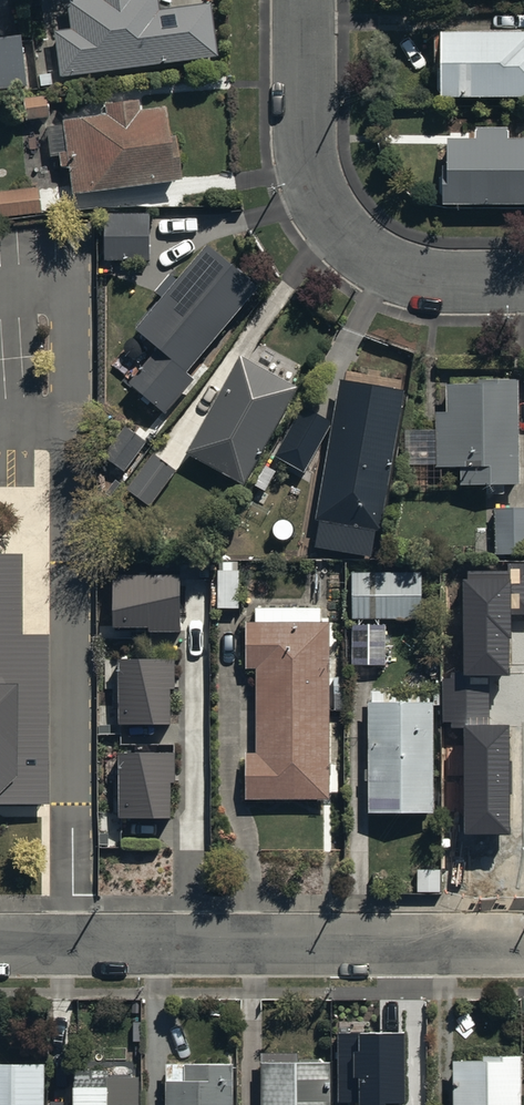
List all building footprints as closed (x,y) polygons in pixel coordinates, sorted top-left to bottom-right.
[(57,71),(218,49),(211,0),(196,0),(158,5),(158,0),(68,0),(71,25),(52,28),(57,71)] [(29,83),(21,25),(0,28),(0,87),(29,83)] [(444,37),(444,103),(523,102),(523,36),(444,37)] [(45,88),(21,92),(26,118),(50,114),(45,88)] [(61,119),(45,120),(48,148),(57,147),(58,162),(67,161),(70,186),(181,174),(176,130),(168,131),(164,100),(138,103),(136,92),(102,96),(103,108),(60,113),(61,119)] [(447,142),(447,205),(523,206),(523,142),(447,142)] [(0,187),(0,213),(41,208),(37,182),(0,187)] [(150,207),(105,208),(105,257),(151,256),(150,207)] [(188,366),(259,280),(208,237),(202,244),(195,238),(179,256),(186,262),(137,321),(159,339),(128,376),(167,408),(197,373),(188,366)] [(299,379),(241,347),(187,446),(245,477),(299,379)] [(405,390),(340,378),(314,519),(319,520),(314,546),(371,556),(375,531),(380,532),(405,390)] [(519,390),(449,391),(449,415),(438,416),(439,474),(463,473),(463,488),(520,487),(519,390)] [(303,472),(331,423),(303,407),(275,456),(303,472)] [(125,468),(146,438),(129,426),(108,456),(125,468)] [(177,464),(153,447),(126,485),(150,502),(177,464)] [(499,511),(499,559),(523,559),(523,511),(499,511)] [(39,799),(39,636),(15,636),(15,554),(0,554),(0,799),(39,799)] [(240,565),(217,564),(217,604),(239,605),(240,565)] [(508,565),(508,575),(462,576),(462,677),(441,677),(441,725),(461,725),(462,835),(511,835),(511,724),(490,724),(490,675),(510,675),(510,613),(523,613),(523,564),(508,565)] [(420,578),(352,579),(353,626),(421,626),(420,578)] [(184,582),(117,581),(117,633),(183,634),(184,582)] [(329,794),(329,615),(321,615),(321,603),(254,604),(254,616),(245,616),(245,662),(256,662),(256,744),(244,744),(244,794),(329,794)] [(177,667),(122,667),(122,730),(176,731),(177,667)] [(434,699),(370,699),(371,811),(435,810),(434,699)] [(176,761),(124,761),(125,827),(177,826),(176,761)] [(337,1033),(337,1104),(360,1104),(385,1104),(404,1104),(404,1033),(337,1033)] [(454,1053),(454,1104),(521,1104),(521,1045),(483,1045),(483,1053),(454,1053)] [(331,1053),(262,1053),(261,1104),(330,1104),(331,1053)] [(44,1056),(0,1055),(0,1104),(44,1104),(44,1056)] [(165,1057),(165,1104),(234,1104),(233,1057),(165,1057)] [(138,1068),(109,1068),(109,1062),(73,1062),(74,1104),(138,1104),(138,1068)]
